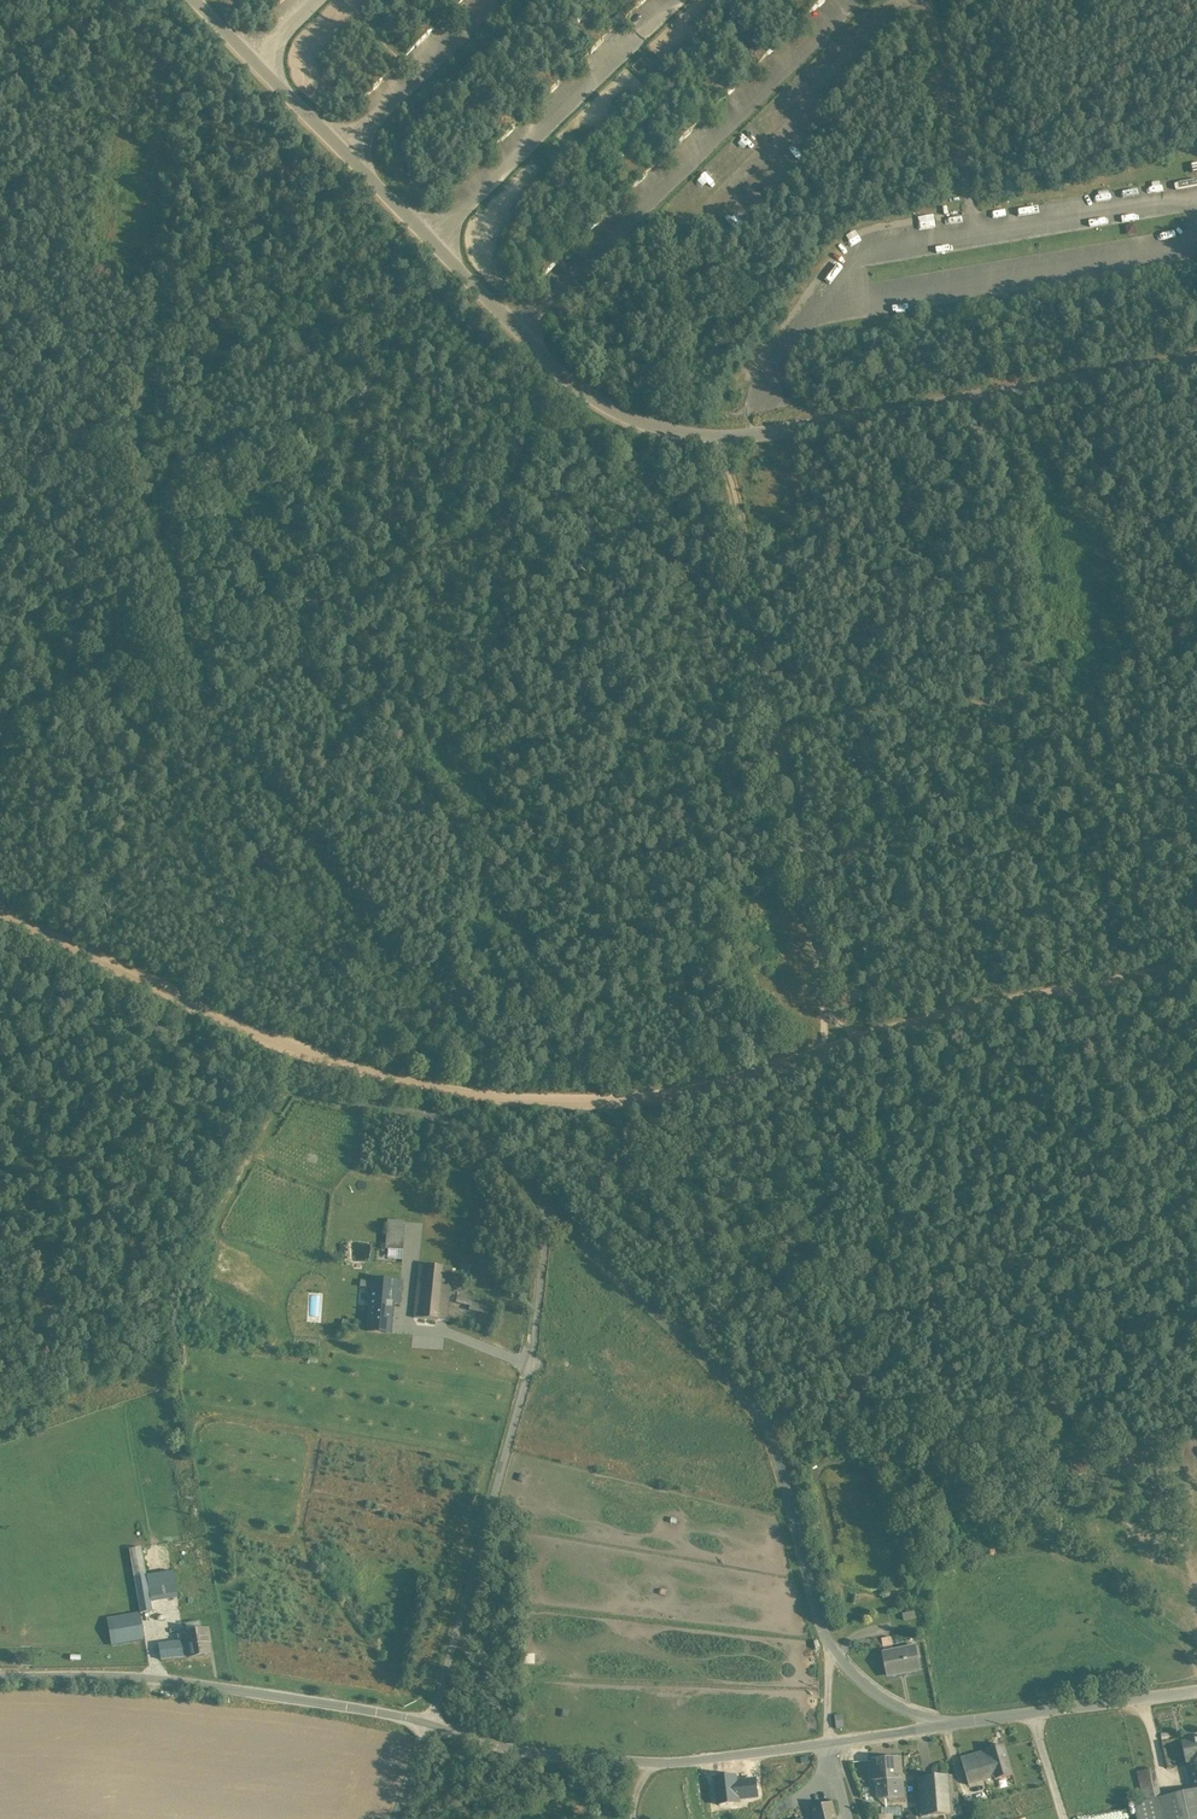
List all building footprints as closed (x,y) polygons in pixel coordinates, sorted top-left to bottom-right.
[(815,9),(824,0),(806,0),(815,9)] [(783,40),(751,8),(738,21),(770,53),(783,40)] [(381,80),(350,48),(337,60),(368,92),(381,80)] [(560,82),(528,50),(515,63),(546,95),(560,82)] [(738,85),(706,53),(693,65),(724,97),(738,85)] [(515,126),(483,94),(470,107),(501,139),(515,126)] [(693,128),(662,96),(648,109),(680,141),(693,128)] [(745,131),(734,141),(742,150),(753,139),(745,131)] [(648,172),(617,140),(603,153),(635,185),(648,172)] [(921,215),(922,228),(937,227),(936,214),(921,215)] [(1134,225),(1126,227),(1128,235),(1136,233),(1134,225)] [(558,260),(527,228),(514,241),(545,273),(558,260)] [(817,289),(823,280),(816,276),(810,286),(817,289)] [(768,355),(783,340),(778,334),(762,349),(768,355)] [(405,1222),(388,1220),(386,1240),(403,1241),(405,1222)] [(403,1241),(386,1240),(386,1249),(402,1250),(403,1241)] [(451,1268),(419,1264),(414,1317),(445,1321),(451,1268)] [(469,1266),(462,1264),(460,1275),(467,1276),(469,1266)] [(402,1282),(372,1279),(369,1306),(391,1308),(392,1302),(400,1303),(402,1282)] [(490,1304),(457,1296),(455,1303),(469,1307),(468,1310),(487,1315),(490,1304)] [(391,1308),(369,1306),(367,1331),(389,1332),(391,1308)] [(141,1548),(129,1550),(140,1614),(152,1612),(150,1598),(146,1577),(141,1548)] [(173,1572),(146,1577),(150,1598),(176,1593),(173,1572)] [(140,1614),(106,1619),(111,1647),(145,1641),(140,1614)] [(208,1630),(184,1634),(185,1641),(179,1642),(181,1657),(188,1656),(188,1657),(209,1654),(206,1639),(209,1638),(208,1630)] [(179,1642),(158,1645),(160,1661),(181,1657),(179,1642)] [(914,1647),(884,1654),(889,1676),(919,1670),(914,1647)] [(1182,1742),(1186,1763),(1187,1763),(1193,1790),(1196,1789),(1196,1739),(1182,1742)] [(1004,1745),(987,1750),(995,1779),(996,1779),(1013,1775),(1004,1745)] [(987,1750),(961,1758),(972,1796),(998,1788),(996,1779),(995,1779),(987,1750)] [(898,1758),(874,1760),(875,1781),(876,1781),(877,1797),(901,1796),(898,1758)] [(1154,1769),(1138,1772),(1144,1801),(1149,1800),(1148,1800),(1160,1797),(1154,1769)] [(735,1776),(715,1779),(718,1805),(739,1802),(738,1799),(757,1797),(756,1779),(736,1781),(735,1776)] [(947,1776),(918,1778),(921,1817),(950,1814),(947,1776)] [(1169,1795),(1174,1818),(1196,1818),(1196,1791),(1196,1789),(1193,1790),(1169,1795)] [(1148,1800),(1149,1800),(1153,1818),(1174,1818),(1169,1795),(1160,1797),(1148,1800)] [(812,1808),(814,1818),(836,1818),(834,1810),(831,1803),(812,1808)]
